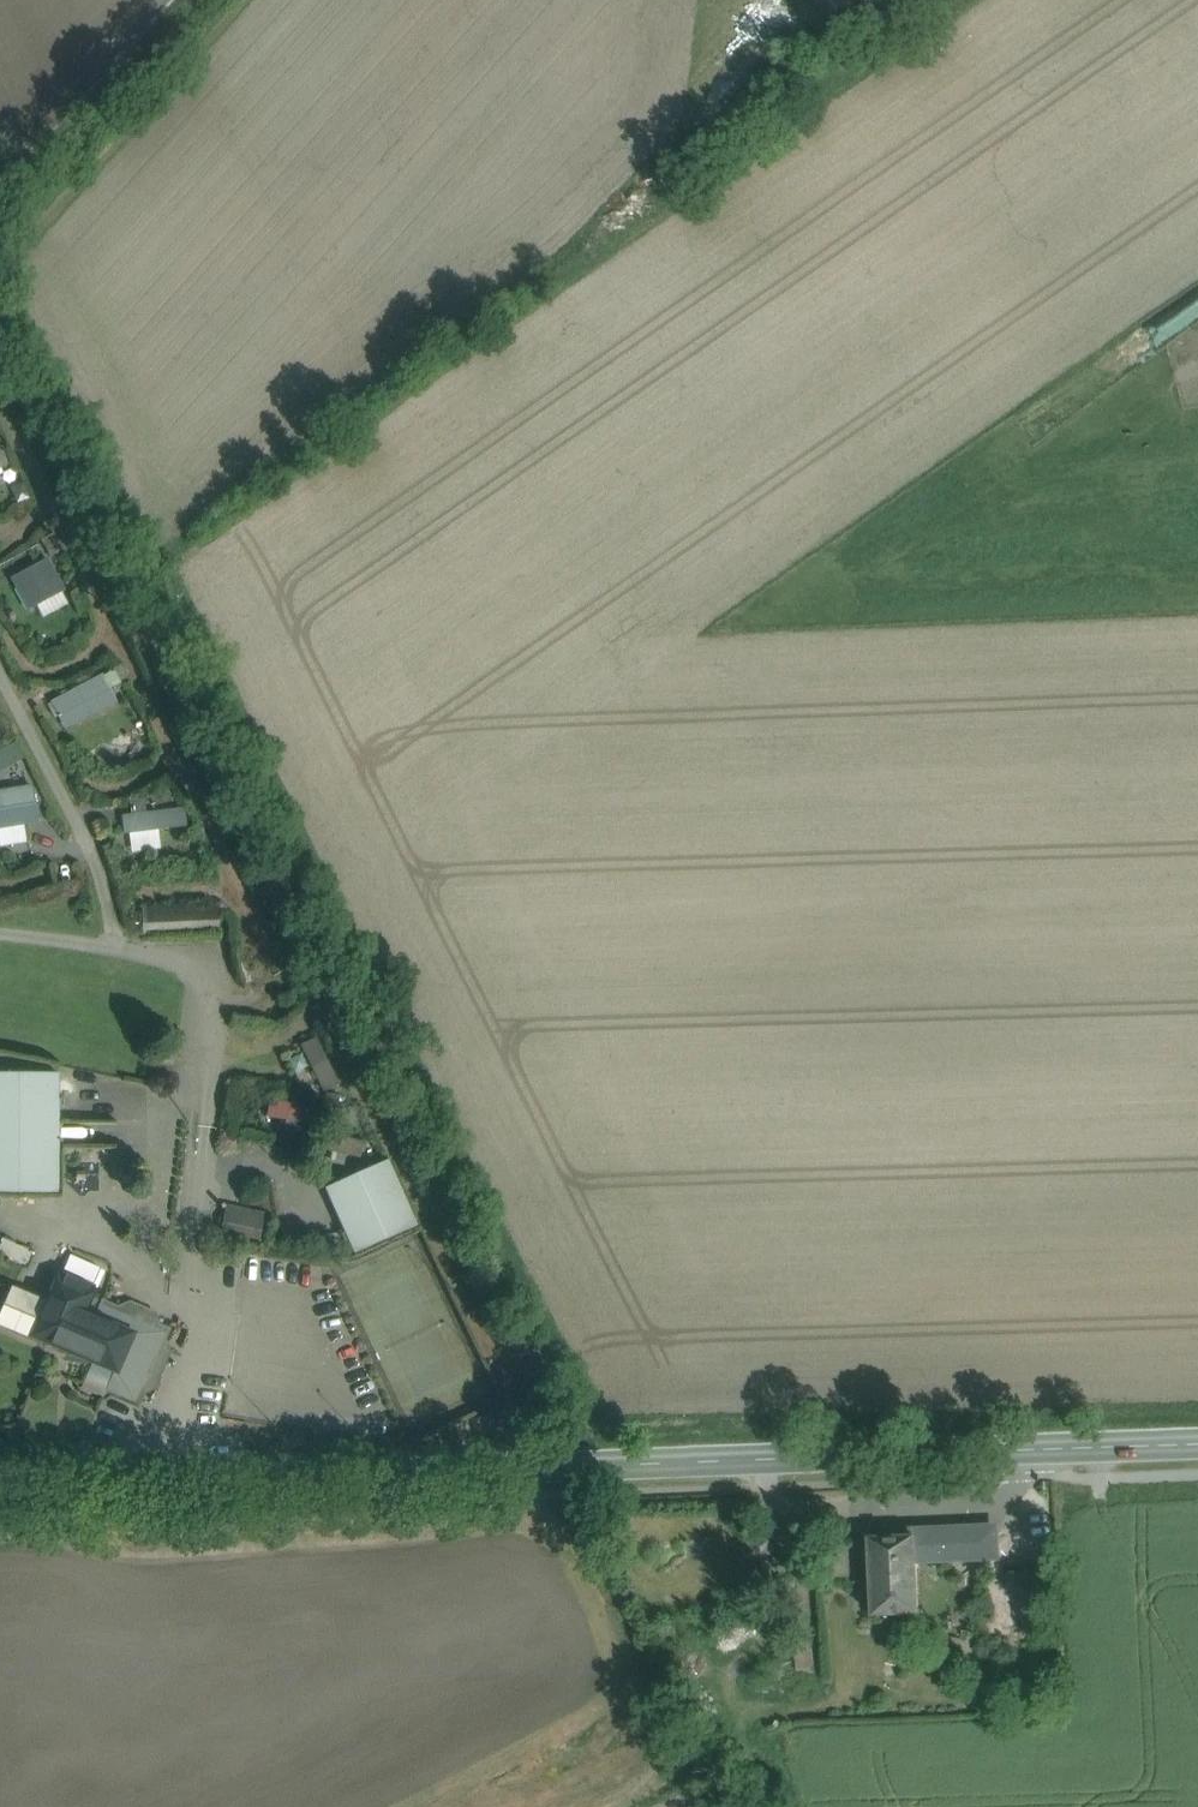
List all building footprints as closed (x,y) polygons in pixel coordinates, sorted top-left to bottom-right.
[(830,15),(854,0),(820,0),(830,15)] [(32,622),(66,605),(41,556),(7,573),(32,622)] [(134,738),(109,687),(88,697),(113,748),(134,738)] [(3,831),(20,821),(0,787),(0,827),(3,831)] [(179,824),(167,801),(107,809),(111,834),(179,824)] [(217,882),(137,882),(137,925),(217,925),(217,882)] [(280,1042),(276,1078),(314,1083),(319,1047),(280,1042)] [(59,1192),(59,1073),(0,1073),(0,1192),(59,1192)] [(268,1100),(266,1122),(309,1125),(310,1104),(268,1100)] [(325,1188),(354,1253),(417,1225),(388,1160),(325,1188)] [(265,1213),(251,1210),(228,1205),(225,1218),(221,1217),(219,1223),(224,1224),(222,1231),(260,1239),(265,1213)] [(32,1250),(3,1238),(0,1246),(0,1254),(26,1265),(32,1250)] [(82,1313),(93,1286),(62,1273),(47,1306),(28,1298),(16,1327),(80,1355),(82,1351),(92,1355),(90,1359),(117,1371),(103,1404),(131,1416),(143,1388),(142,1388),(165,1332),(138,1321),(132,1335),(82,1313)] [(760,1530),(761,1554),(773,1553),(772,1529),(760,1530)] [(986,1535),(915,1538),(916,1563),(997,1559),(996,1534),(986,1535)] [(915,1538),(869,1540),(872,1617),(918,1615),(916,1563),(915,1538)] [(797,1665),(812,1665),(811,1641),(796,1641),(797,1665)]
